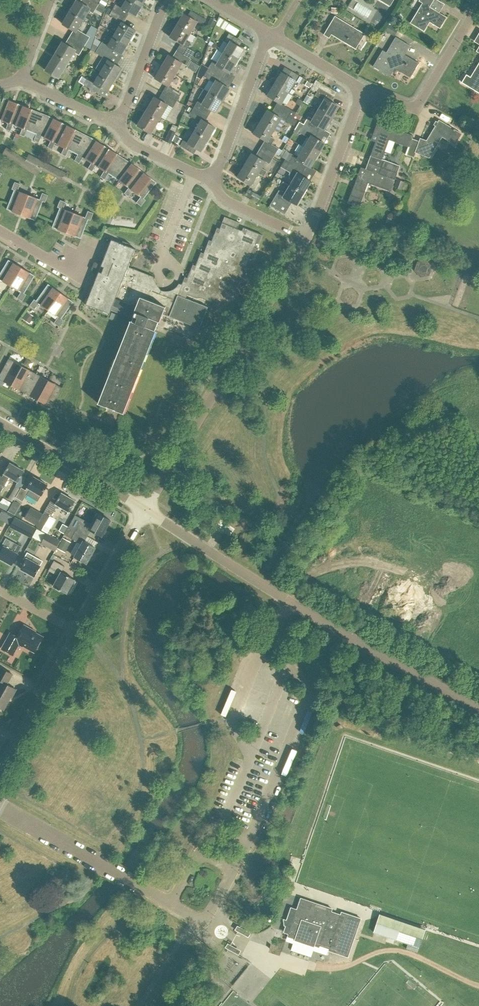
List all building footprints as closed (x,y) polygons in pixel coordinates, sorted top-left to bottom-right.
[(99,4),(92,0),(82,0),(81,3),(77,1),(70,12),(84,20),(89,11),(93,13),(96,9),(102,13),(103,11),(104,11),(106,8),(99,4)] [(113,10),(125,17),(129,12),(136,16),(143,4),(135,0),(126,0),(122,8),(116,5),(116,6),(111,3),(109,7),(113,9),(113,10)] [(373,8),(353,0),(352,0),(348,9),(369,17),(373,8)] [(447,17),(429,7),(434,0),(419,0),(418,1),(423,4),(410,24),(424,32),(432,20),(442,26),(447,17)] [(122,23),(125,17),(113,10),(110,16),(122,23),(115,34),(129,42),(136,31),(122,23)] [(203,25),(206,20),(191,10),(188,16),(184,14),(177,25),(191,34),(198,22),(203,25)] [(78,30),(84,20),(70,12),(63,24),(75,31),(71,37),(85,46),(90,37),(78,30)] [(398,15),(393,19),(396,24),(402,20),(398,15)] [(356,49),(365,34),(335,16),(324,35),(330,38),(332,34),(356,49)] [(214,26),(217,21),(211,18),(208,23),(214,26)] [(184,45),(191,34),(177,25),(170,37),(181,44),(177,50),(191,59),(195,52),(184,45)] [(389,25),(385,32),(394,37),(398,31),(389,25)] [(122,54),(129,42),(115,34),(108,46),(102,42),(99,47),(112,55),(115,50),(122,54)] [(229,44),(223,53),(237,62),(244,50),(239,47),(242,41),(229,34),(224,41),(229,44)] [(69,62),(75,53),(79,55),(85,46),(71,37),(66,45),(63,42),(56,54),(69,62)] [(410,78),(419,63),(405,55),(410,46),(396,37),(386,53),(383,51),(373,66),(390,77),(395,68),(410,78)] [(109,60),(112,55),(99,47),(96,53),(108,60),(101,72),(115,80),(122,68),(109,60)] [(187,66),(191,59),(177,50),(173,57),(169,55),(162,67),(175,75),(182,63),(187,66)] [(230,74),(237,62),(223,53),(218,63),(213,61),(209,69),(223,77),(226,71),(230,74)] [(60,78),(66,67),(69,62),(56,54),(46,70),(60,78)] [(471,78),(467,76),(462,83),(478,94),(478,65),(471,78)] [(168,86),(175,75),(162,67),(155,78),(167,86),(163,93),(177,102),(182,94),(168,86)] [(220,83),(223,77),(209,69),(204,77),(215,83),(209,93),(223,101),(230,89),(220,83)] [(108,92),(115,80),(101,72),(94,84),(87,80),(84,85),(97,93),(101,87),(108,92)] [(302,85),(305,80),(293,72),(290,77),(282,72),(275,84),(288,92),(292,95),(295,90),(292,87),(295,81),(302,85)] [(281,104),(288,92),(275,84),(268,96),(279,103),(277,108),(293,118),(296,113),(281,104)] [(334,96),(320,88),(315,96),(324,101),(318,110),(332,118),(339,106),(331,101),(334,96)] [(173,108),(177,102),(163,93),(159,99),(155,97),(148,109),(161,117),(169,105),(173,108)] [(216,113),(223,101),(209,93),(203,102),(199,100),(195,108),(209,116),(212,111),(216,113)] [(308,104),(312,98),(307,95),(303,101),(308,104)] [(194,106),(198,99),(192,96),(189,102),(194,106)] [(0,108),(0,120),(9,123),(10,124),(18,104),(4,98),(0,108)] [(32,109),(18,104),(10,124),(9,123),(6,130),(11,132),(13,125),(23,129),(24,130),(32,109)] [(205,122),(209,116),(195,108),(190,116),(200,122),(195,132),(209,140),(216,128),(205,122)] [(275,130),(282,118),(294,126),(297,120),(293,118),(277,108),(273,113),(268,110),(261,122),(275,130)] [(49,116),(32,109),(24,130),(23,129),(20,135),(25,137),(27,131),(37,135),(40,136),(49,116)] [(151,134),(161,117),(148,109),(137,125),(151,134)] [(325,130),(332,118),(318,110),(313,119),(309,116),(304,124),(318,133),(321,128),(325,130)] [(53,142),(62,123),(49,116),(40,136),(37,135),(34,141),(39,143),(42,137),(51,141),(53,142)] [(471,119),(468,124),(478,131),(478,129),(478,125),(471,119)] [(318,156),(325,144),(315,138),(318,133),(304,124),(300,121),(295,129),(310,138),(304,147),(318,156)] [(420,142),(413,139),(407,155),(414,158),(417,151),(430,156),(443,135),(455,143),(460,134),(439,121),(427,141),(421,139),(420,142)] [(275,130),(261,122),(254,134),(266,141),(263,146),(276,154),(279,149),(272,144),(275,139),(271,137),(275,130)] [(66,149),(76,130),(62,123),(53,142),(51,141),(48,148),(52,150),(55,144),(64,148),(66,149)] [(389,140),(409,147),(413,136),(378,123),(374,133),(379,135),(371,155),(382,160),(389,140)] [(80,156),(92,138),(76,130),(66,149),(64,148),(61,154),(66,157),(69,151),(78,155),(80,156)] [(176,133),(170,130),(165,141),(171,144),(176,133)] [(202,152),(209,140),(195,132),(189,141),(185,139),(180,146),(194,155),(197,149),(202,152)] [(93,164),(105,146),(92,138),(80,156),(78,155),(75,161),(79,164),(83,158),(92,164),(93,164)] [(106,173),(118,154),(105,146),(93,164),(92,164),(88,169),(92,172),(96,166),(104,172),(106,173)] [(276,154),(263,146),(260,152),(272,159),(276,154)] [(311,167),(318,156),(304,147),(299,156),(295,154),(290,162),(304,170),(307,165),(311,167)] [(262,168),(266,162),(269,164),(272,159),(260,152),(257,156),(252,153),(245,165),(259,173),(264,176),(267,171),(262,168)] [(119,182),(132,164),(118,154),(106,173),(104,172),(100,177),(105,180),(109,174),(119,182)] [(304,193),(311,181),(301,175),(304,170),(290,162),(285,159),(281,167),(285,169),(296,176),(291,185),(304,193)] [(384,160),(381,168),(397,174),(400,166),(384,160)] [(131,190),(145,173),(132,164),(119,182),(129,188),(124,194),(128,197),(133,191),(131,190)] [(252,186),(259,173),(245,165),(238,177),(252,186)] [(391,192),(397,174),(381,168),(379,174),(361,168),(348,203),(359,207),(368,183),(391,192)] [(157,183),(145,173),(131,190),(133,191),(141,198),(136,203),(141,207),(146,200),(144,199),(157,183)] [(400,189),(403,181),(397,179),(394,187),(400,189)] [(21,215),(29,195),(18,191),(20,184),(15,182),(12,190),(14,190),(6,210),(21,215)] [(297,204),(304,193),(291,185),(285,194),(279,190),(274,198),(288,206),(292,201),(297,204)] [(263,197),(254,192),(251,198),(261,203),(263,197)] [(40,200),(29,195),(21,215),(35,221),(43,202),(45,203),(48,196),(42,193),(40,200)] [(74,214),(63,209),(66,203),(60,200),(57,208),(60,209),(52,228),(66,233),(74,214)] [(91,221),(94,214),(88,211),(85,218),(74,214),(66,233),(81,239),(88,220),(91,221)] [(225,217),(222,223),(238,229),(240,223),(225,217)] [(233,237),(235,235),(237,235),(239,229),(238,229),(222,223),(220,229),(217,228),(214,236),(233,243),(235,238),(233,237)] [(243,227),(242,231),(241,233),(243,234),(242,236),(240,236),(238,241),(255,247),(257,242),(259,243),(263,235),(243,227)] [(208,307),(186,299),(188,295),(194,297),(196,298),(198,298),(201,298),(203,299),(214,303),(216,304),(217,301),(215,300),(217,294),(219,289),(221,290),(222,287),(220,286),(222,281),(224,276),(226,277),(227,274),(225,273),(228,267),(230,263),(231,263),(233,260),(231,260),(233,254),(235,249),(237,250),(238,247),(236,246),(238,241),(240,236),(242,236),(243,234),(241,233),(242,231),(239,229),(237,235),(235,235),(233,237),(235,238),(233,243),(231,249),(227,247),(225,250),(227,251),(225,255),(223,261),(219,259),(217,262),(219,263),(217,268),(215,273),(210,271),(209,274),(211,275),(209,280),(207,286),(202,284),(201,287),(203,287),(201,292),(190,288),(189,290),(181,287),(179,286),(179,287),(177,289),(176,290),(175,290),(173,291),(172,292),(170,292),(168,297),(146,288),(150,276),(128,268),(135,249),(112,239),(101,266),(94,264),(92,270),(98,272),(88,299),(86,305),(109,314),(111,310),(133,319),(132,322),(130,321),(98,403),(124,413),(154,337),(163,313),(170,315),(169,317),(200,329),(208,307)] [(225,250),(227,247),(231,249),(233,243),(214,236),(212,241),(209,240),(206,248),(225,255),(227,251),(225,250)] [(257,248),(255,247),(238,241),(236,246),(238,247),(237,250),(235,249),(233,254),(249,260),(251,256),(254,257),(257,248)] [(217,262),(219,259),(223,261),(225,255),(206,248),(204,253),(201,252),(198,260),(217,268),(219,263),(217,262)] [(252,262),(249,260),(233,254),(231,260),(233,260),(231,263),(230,263),(228,267),(244,274),(246,269),(249,270),(252,262)] [(21,268),(8,260),(0,274),(0,281),(1,279),(11,286),(21,268)] [(209,274),(210,271),(215,273),(217,268),(198,260),(196,266),(193,265),(190,272),(209,280),(211,275),(209,274)] [(247,275),(244,274),(228,267),(225,273),(227,274),(226,277),(224,276),(222,281),(239,287),(241,282),(243,284),(247,275)] [(24,294),(35,276),(21,268),(11,286),(21,292),(17,298),(22,301),(26,295),(24,294)] [(201,287),(202,284),(207,286),(209,280),(190,272),(188,278),(185,277),(182,285),(190,288),(201,292),(203,287),(201,287)] [(242,288),(239,287),(222,281),(220,286),(222,287),(221,290),(219,289),(217,294),(233,301),(235,296),(238,297),(242,288)] [(49,310),(60,293),(48,284),(36,301),(34,300),(29,306),(34,309),(39,303),(49,310)] [(73,302),(60,293),(49,310),(58,317),(54,323),(59,327),(63,320),(61,319),(73,302)] [(236,302),(233,301),(217,294),(215,300),(217,301),(216,304),(214,303),(211,309),(228,315),(230,309),(233,310),(236,302)] [(30,324),(33,319),(26,314),(23,319),(30,324)] [(22,366),(9,359),(0,375),(0,379),(11,386),(22,366)] [(25,393),(35,373),(22,366),(11,386),(25,393)] [(49,380),(35,373),(25,393),(38,400),(49,380)] [(62,388),(49,380),(38,400),(51,407),(62,388)] [(24,471),(10,463),(2,476),(0,475),(0,492),(7,480),(4,479),(7,475),(18,481),(24,471)] [(38,500),(47,484),(33,476),(26,490),(22,487),(16,497),(22,501),(27,494),(38,500)] [(69,511),(75,501),(66,496),(61,493),(54,506),(49,503),(44,512),(43,514),(37,525),(36,526),(47,533),(50,529),(45,526),(50,516),(57,504),(66,510),(69,511)] [(37,525),(43,514),(32,508),(25,519),(37,525)] [(82,519),(75,531),(86,537),(90,530),(101,536),(111,520),(97,513),(91,524),(82,519)] [(86,537),(75,531),(68,527),(64,535),(81,544),(74,557),(86,564),(95,548),(84,541),(86,537)] [(47,533),(41,544),(55,551),(60,541),(47,533)] [(65,553),(71,542),(64,538),(58,548),(65,553)] [(11,544),(4,541),(2,545),(4,546),(0,553),(0,558),(12,564),(18,554),(17,553),(21,546),(13,541),(11,544)] [(42,561),(34,557),(28,553),(25,557),(27,558),(21,569),(34,577),(41,566),(40,565),(42,561)] [(53,586),(66,593),(67,594),(74,579),(61,572),(64,566),(54,561),(49,571),(59,576),(53,586)] [(24,644),(35,650),(43,636),(31,630),(32,629),(24,624),(17,636),(10,633),(1,648),(13,655),(19,645),(22,646),(24,644)] [(4,709),(11,697),(16,689),(7,684),(12,674),(1,668),(0,670),(0,680),(1,681),(0,682),(0,707),(4,709)] [(289,933),(287,937),(318,948),(319,946),(329,949),(328,951),(347,957),(360,919),(341,912),(340,915),(330,912),(331,909),(300,899),(296,910),(291,909),(284,931),(289,933)] [(416,936),(376,923),(373,933),(395,940),(413,946),(416,936)]
